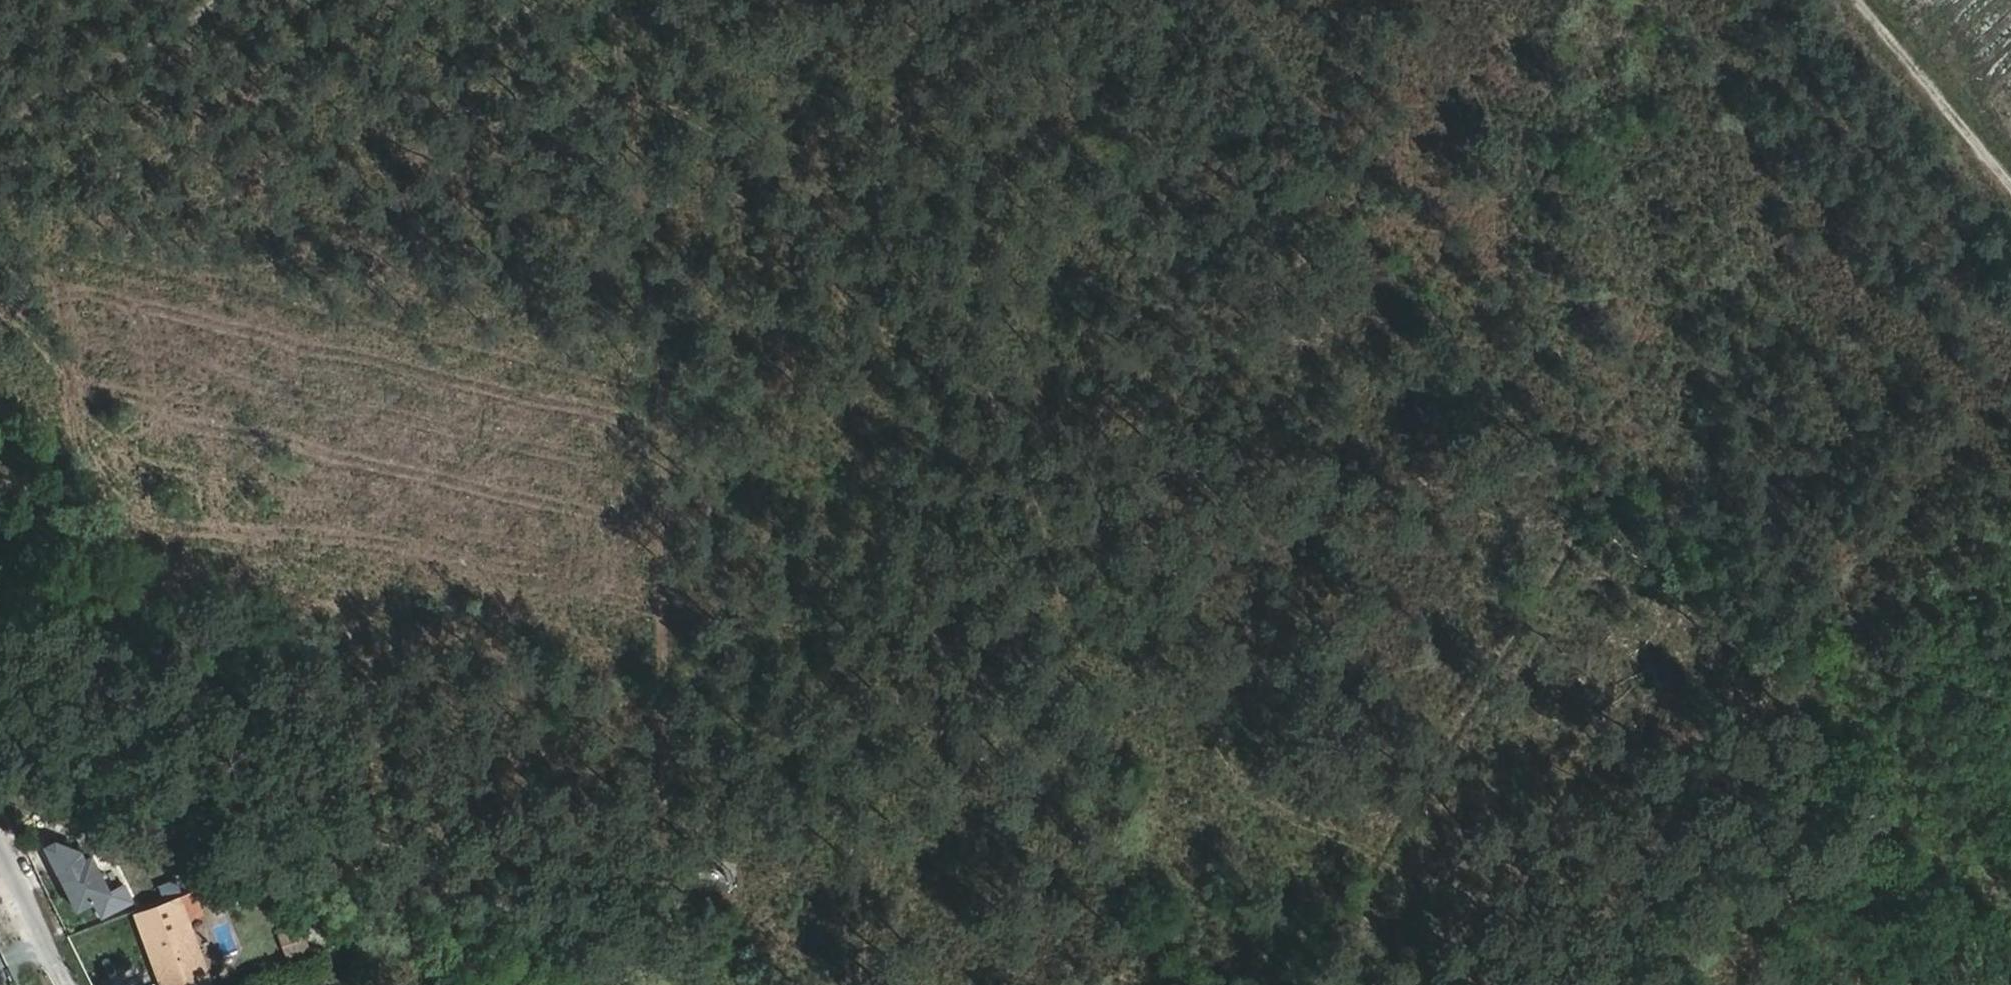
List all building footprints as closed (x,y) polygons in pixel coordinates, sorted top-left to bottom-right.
[(77,910),(111,894),(93,856),(59,872),(77,910)] [(178,984),(200,984),(210,981),(180,899),(136,916),(162,984),(178,984)] [(302,929),(280,935),(286,957),(308,951),(302,929)]
